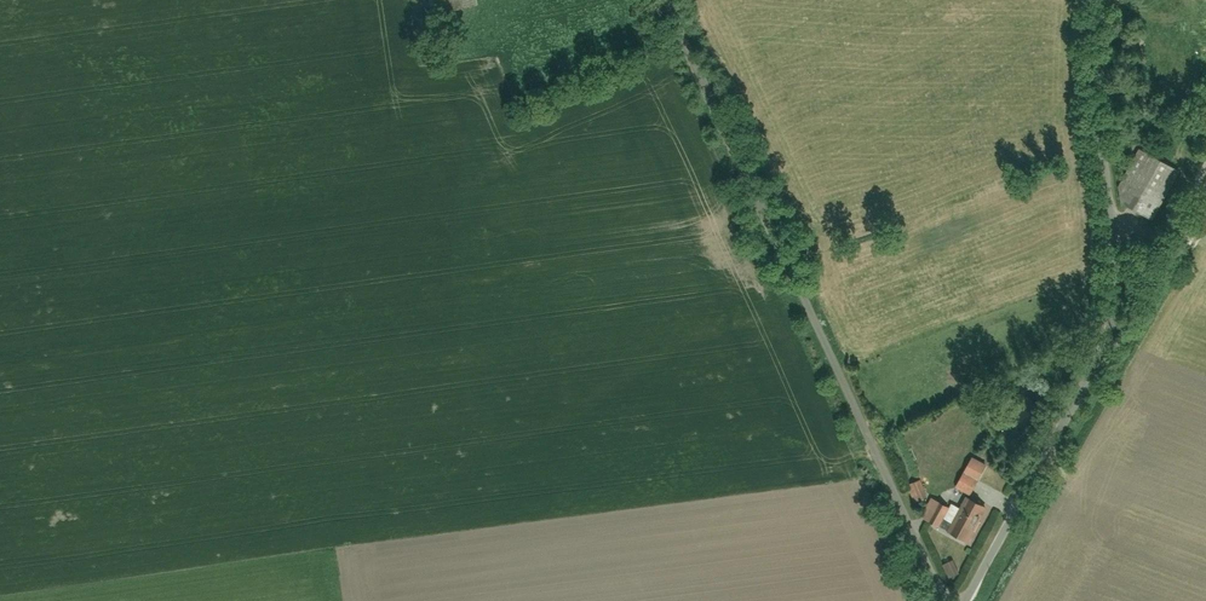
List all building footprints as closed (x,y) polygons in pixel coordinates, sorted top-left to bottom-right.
[(431,16),(477,9),(475,0),(429,0),(431,16)] [(1118,193),(1154,214),(1181,170),(1145,149),(1118,193)] [(974,462),(959,490),(972,497),(987,470),(974,462)] [(907,486),(915,504),(930,498),(921,480),(907,486)] [(924,520),(968,544),(987,508),(969,498),(961,513),(935,500),(924,520)] [(956,562),(945,566),(951,578),(961,574),(956,562)]
